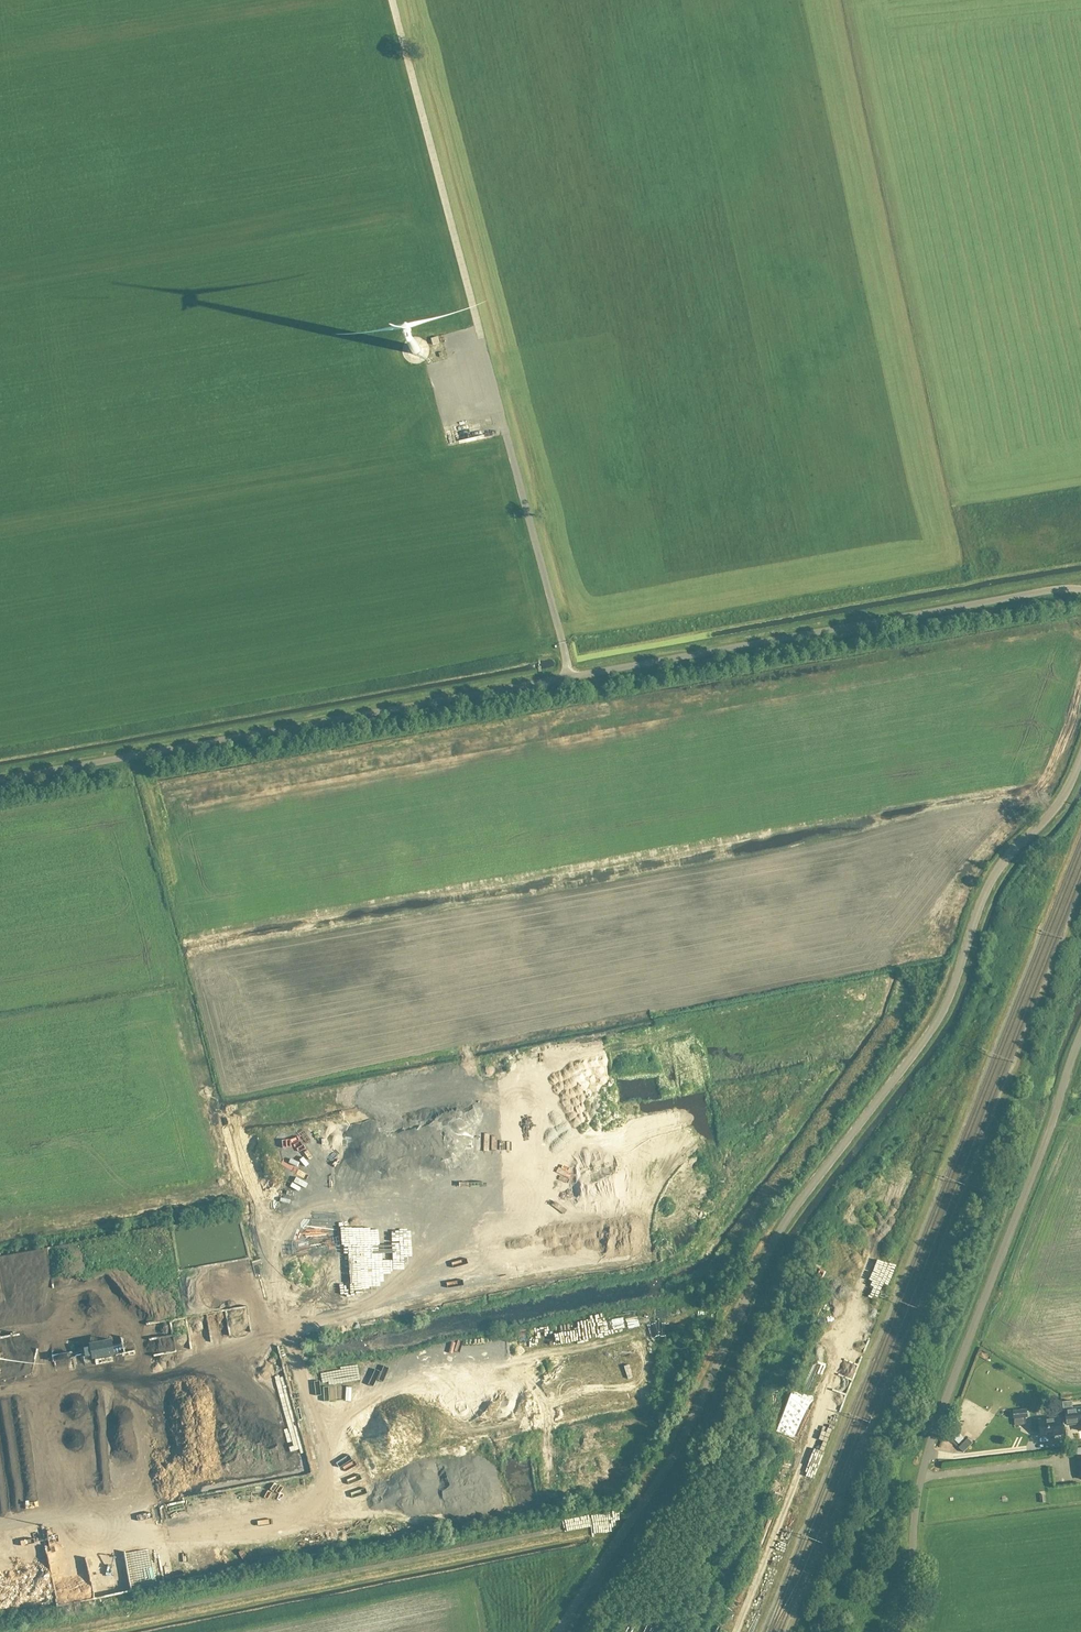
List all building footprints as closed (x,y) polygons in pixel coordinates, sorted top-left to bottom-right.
[(100,1341),(63,1350),(66,1363),(75,1360),(74,1356),(92,1352),(93,1357),(103,1354),(100,1341)] [(263,1354),(273,1350),(270,1342),(260,1346),(263,1354)] [(1071,1402),(1062,1403),(1063,1412),(1065,1411),(1066,1425),(1077,1424),(1078,1431),(1080,1431),(1080,1409),(1072,1410),(1071,1402)] [(1013,1420),(1020,1419),(1025,1418),(1025,1411),(1012,1412),(1013,1420)] [(1038,1421),(1031,1422),(1032,1432),(1040,1431),(1041,1438),(1049,1437),(1049,1440),(1053,1439),(1053,1436),(1062,1435),(1061,1424),(1064,1424),(1063,1415),(1060,1416),(1060,1415),(1056,1415),(1056,1419),(1038,1421)]
